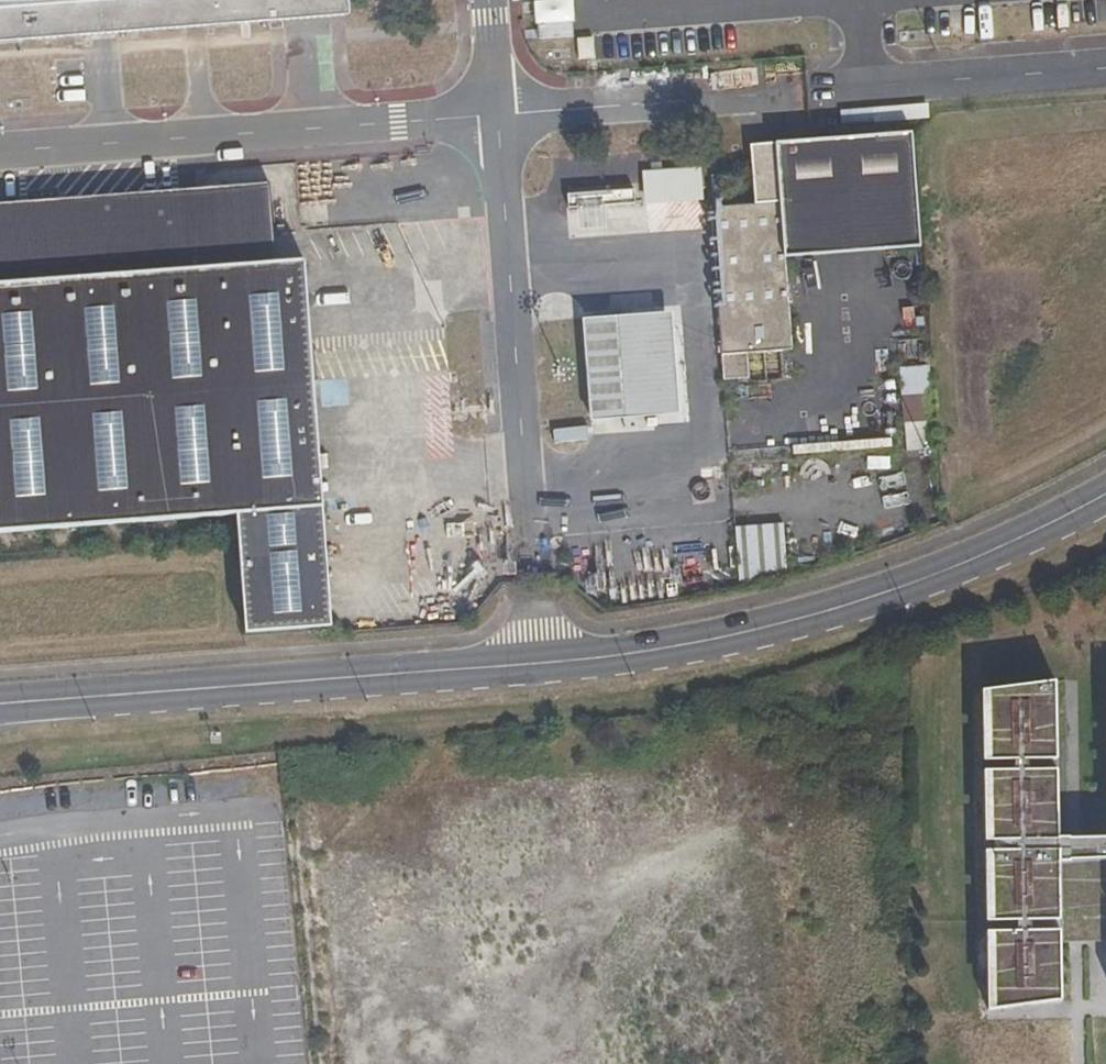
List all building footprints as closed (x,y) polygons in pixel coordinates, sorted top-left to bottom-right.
[(334,15),(332,0),(0,0),(0,41),(334,15)] [(575,0),(531,0),(532,33),(576,32),(575,0)] [(913,134),(776,143),(781,201),(711,206),(725,379),(748,377),(746,354),(795,350),(788,257),(922,248),(913,134)] [(238,512),(322,505),(303,260),(276,262),(270,182),(0,204),(0,530),(238,512)] [(590,420),(681,412),(674,313),(583,320),(590,420)] [(247,628),(331,622),(322,505),(238,512),(247,628)] [(981,690),(983,761),(1013,760),(1013,770),(982,771),(985,841),(1013,840),(1014,851),(984,852),(986,922),(1016,922),(1016,931),(985,933),(987,1012),(1061,1002),(1060,943),(1083,943),(1082,933),(1105,932),(1105,837),(1058,838),(1056,770),(1026,771),(1026,760),(1056,760),(1055,681),(981,690)] [(1082,933),(1083,943),(1105,943),(1105,932),(1082,933)]
